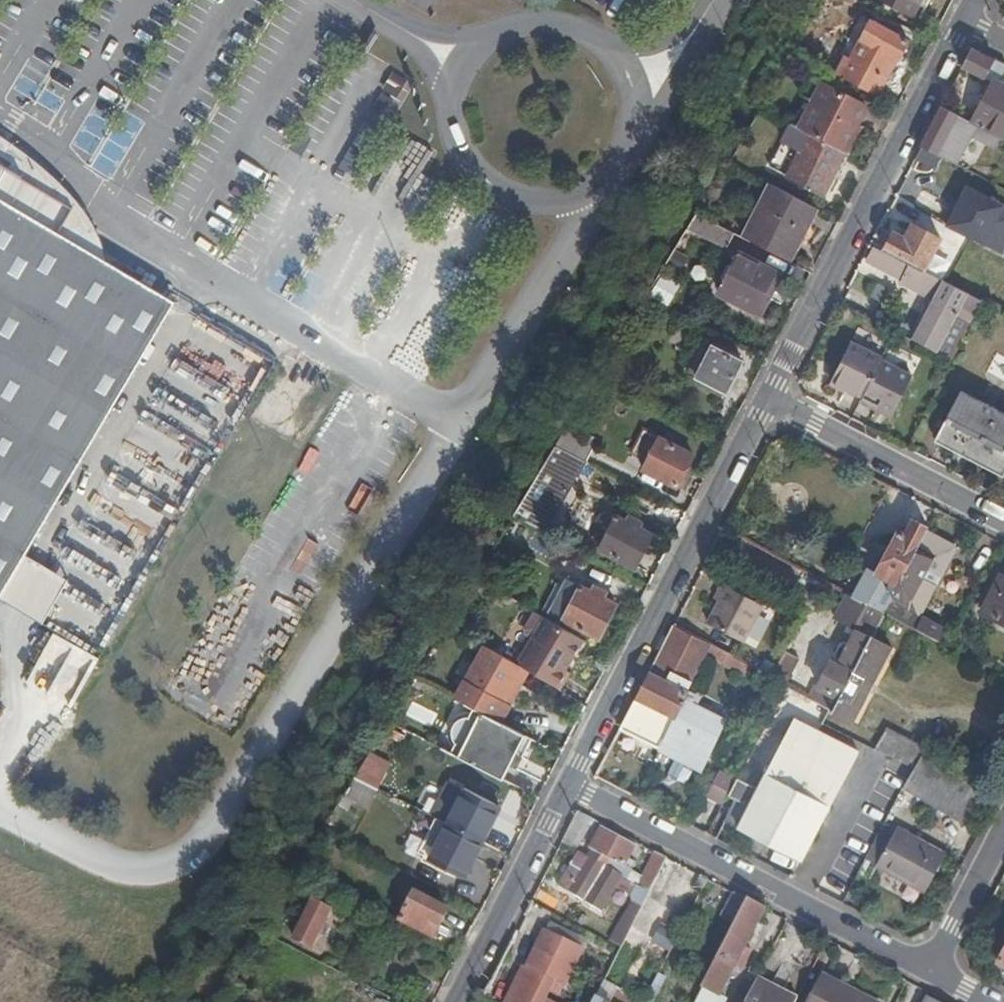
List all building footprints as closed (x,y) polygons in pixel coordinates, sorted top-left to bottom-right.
[(922,0),(881,0),(884,2),(883,4),(897,11),(898,9),(913,17),(922,0)] [(841,52),(844,54),(851,58),(872,21),(861,15),(841,52)] [(835,73),(880,97),(889,79),(881,75),(891,55),(899,60),(909,41),(872,21),(851,58),(844,54),(835,73)] [(1003,72),(1003,65),(972,48),(962,67),(992,82),(994,80),(998,82),(1003,72)] [(881,75),(889,79),(899,60),(891,55),(881,75)] [(998,82),(994,80),(992,82),(971,124),(977,127),(982,129),(996,137),(1003,141),(1003,139),(1003,123),(1003,122),(1003,121),(1003,116),(1002,115),(1003,111),(1003,85),(998,82)] [(847,153),(848,154),(862,126),(859,124),(868,106),(823,83),(813,101),(816,104),(803,130),(847,153)] [(971,124),(940,107),(920,146),(940,157),(952,163),(957,153),(962,154),(977,127),(971,124)] [(847,153),(803,130),(794,125),(772,169),(824,197),(847,153)] [(993,144),(996,137),(982,129),(978,136),(993,144)] [(920,146),(914,159),(934,169),(940,157),(920,146)] [(76,465),(172,305),(55,236),(26,217),(44,185),(0,160),(0,594),(76,465)] [(789,261),(818,207),(771,184),(760,204),(775,213),(759,245),(789,261)] [(947,224),(1002,252),(1003,247),(1003,205),(966,186),(947,224)] [(40,217),(81,243),(99,213),(57,190),(40,217)] [(743,237),(759,245),(775,213),(760,204),(743,237)] [(794,263),(823,209),(818,207),(789,261),(794,263)] [(697,213),(689,226),(729,246),(735,233),(697,213)] [(893,232),(884,250),(923,271),(940,238),(912,223),(904,238),(893,232)] [(957,311),(972,320),(982,301),(923,271),(884,250),(873,245),(866,259),(902,278),(900,282),(936,301),(914,342),(935,354),(957,311)] [(763,291),(774,269),(741,251),(721,290),(761,312),(770,295),(763,291)] [(782,273),(774,269),(763,291),(770,295),(782,273)] [(657,288),(672,300),(683,286),(669,274),(657,288)] [(859,398),(874,406),(890,415),(910,378),(880,360),(881,359),(849,342),(830,380),(844,388),(860,396),(859,398)] [(696,377),(725,392),(742,359),(713,344),(696,377)] [(842,392),(857,400),(859,398),(860,396),(844,388),(842,392)] [(960,391),(936,436),(1003,471),(1003,414),(960,391)] [(872,412),(874,406),(859,398),(857,400),(856,403),(872,412)] [(555,442),(585,458),(593,441),(565,426),(555,442)] [(693,454),(645,428),(632,449),(648,458),(643,467),(657,474),(656,480),(665,485),(668,480),(677,485),(693,454)] [(305,458),(339,475),(348,459),(313,441),(305,458)] [(555,442),(511,512),(542,528),(585,458),(555,442)] [(98,501),(146,524),(159,495),(112,472),(98,501)] [(599,548),(635,566),(652,533),(616,514),(599,548)] [(927,533),(929,529),(912,520),(904,534),(897,531),(875,572),(899,585),(927,533)] [(955,548),(927,533),(899,585),(884,613),(935,639),(940,641),(945,631),(917,616),(923,606),(925,607),(955,548)] [(549,608),(600,635),(616,601),(566,576),(549,608)] [(999,576),(980,612),(1003,625),(1003,579),(999,576)] [(761,605),(722,584),(714,599),(717,601),(706,622),(742,641),(761,605)] [(884,613),(847,593),(835,619),(855,629),(848,644),(843,642),(839,643),(833,654),(835,659),(838,661),(837,664),(830,660),(816,687),(813,685),(808,696),(830,708),(832,709),(833,709),(871,637),(884,613)] [(564,691),(573,677),(565,672),(583,642),(531,612),(523,626),(525,632),(531,635),(516,661),(527,668),(564,691)] [(657,749),(659,750),(686,693),(705,655),(710,644),(672,625),(611,744),(644,760),(654,740),(660,743),(657,749)] [(891,647),(871,637),(833,709),(832,709),(830,712),(851,723),(891,647)] [(516,661),(484,644),(454,698),(486,715),(498,721),(527,668),(516,661)] [(751,666),(710,644),(705,655),(746,676),(751,666)] [(798,657),(784,649),(769,676),(784,683),(798,657)] [(774,664),(765,659),(760,668),(769,673),(774,664)] [(785,684),(772,709),(794,720),(817,732),(830,708),(808,696),(785,684)] [(686,693),(659,750),(699,770),(724,719),(687,701),(690,694),(686,693)] [(498,721),(486,715),(464,759),(508,781),(530,737),(498,721)] [(817,732),(794,720),(774,760),(750,806),(746,804),(755,788),(738,779),(730,795),(736,799),(725,821),(800,860),(827,806),(829,807),(857,753),(817,732)] [(912,769),(921,756),(922,755),(884,735),(876,750),(912,769)] [(349,801),(375,810),(394,759),(369,749),(349,801)] [(962,824),(981,791),(966,782),(921,756),(912,769),(901,788),(962,824)] [(705,797),(720,805),(734,779),(718,771),(705,797)] [(445,821),(482,840),(500,807),(462,788),(445,821)] [(575,850),(591,819),(577,812),(561,843),(575,850)] [(465,874),(482,840),(445,821),(428,854),(465,874)] [(635,842),(604,826),(592,849),(592,850),(588,858),(649,894),(667,858),(657,853),(643,877),(631,871),(632,869),(623,864),(635,842)] [(943,857),(894,830),(874,869),(923,894),(943,857)] [(588,858),(577,852),(557,885),(599,911),(613,887),(629,897),(631,900),(609,942),(620,948),(649,894),(588,858)] [(432,936),(447,909),(412,892),(399,918),(432,936)] [(747,899),(734,893),(721,917),(734,924),(747,899)] [(671,948),(694,904),(680,897),(658,941),(671,948)] [(290,935),(307,944),(329,908),(313,898),(311,901),(306,898),(303,904),(307,907),(290,935)] [(747,899),(734,924),(701,988),(718,996),(732,969),(741,974),(753,952),(743,947),(764,908),(747,899)] [(504,1001),(541,1001),(547,990),(558,996),(581,950),(544,932),(525,969),(522,967),(504,1001)] [(643,1001),(651,1001),(662,980),(656,977),(643,1001)] [(824,977),(811,1001),(871,1001),(824,977)] [(756,979),(745,1001),(796,1001),(797,999),(778,989),(777,991),(756,979)]
